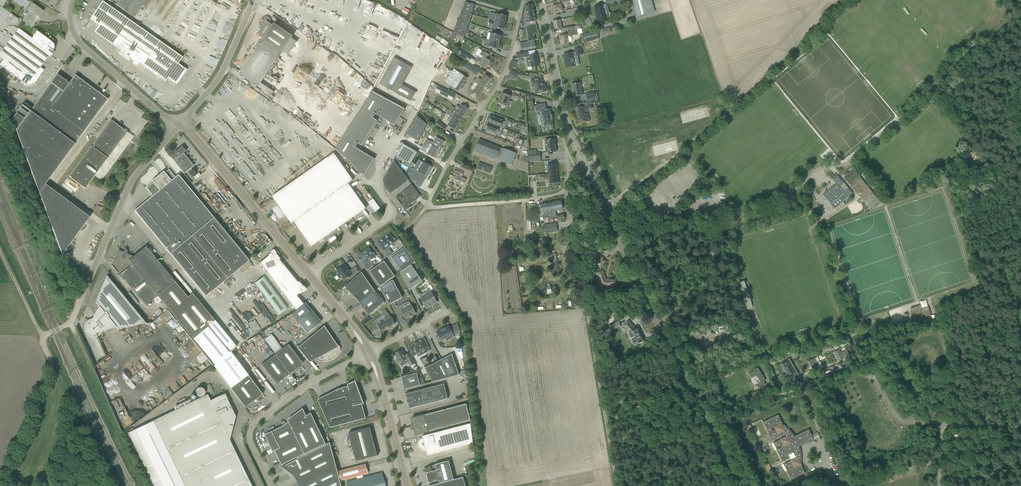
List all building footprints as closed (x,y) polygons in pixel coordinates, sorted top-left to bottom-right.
[(115,4),(134,17),(147,0),(118,0),(115,4)] [(323,0),(289,0),(294,2),(292,6),(305,11),(306,8),(318,12),(321,6),(320,6),(323,0)] [(339,6),(354,11),(357,2),(350,0),(341,0),(339,6)] [(637,16),(655,11),(652,0),(633,0),(637,16)] [(182,57),(178,54),(102,1),(90,19),(99,25),(94,32),(121,51),(118,54),(136,66),(139,63),(165,82),(167,78),(176,85),(187,70),(178,64),(182,57)] [(465,2),(462,9),(470,14),(472,14),(475,4),(465,2)] [(30,11),(23,21),(26,23),(27,24),(29,25),(36,15),(39,17),(43,11),(33,3),(28,9),(30,11)] [(533,4),(525,6),(528,22),(536,21),(533,4)] [(559,12),(562,11),(561,7),(561,4),(558,5),(552,6),(553,13),(559,12)] [(603,5),(599,6),(594,7),(597,15),(598,17),(596,17),(598,23),(607,21),(603,5)] [(2,8),(1,10),(16,22),(18,19),(2,8)] [(470,23),(472,14),(470,14),(462,9),(459,17),(470,23)] [(397,38),(404,24),(377,10),(369,24),(397,38)] [(496,16),(495,20),(505,23),(506,16),(503,15),(502,15),(496,13),(496,14),(494,13),(493,16),(496,16)] [(240,74),(259,86),(271,95),(273,91),(261,83),(292,36),(274,23),(273,25),(270,23),(271,21),(270,18),(267,16),(264,17),(259,24),(260,27),(261,28),(257,34),(264,39),(240,74)] [(459,17),(456,25),(467,30),(470,23),(459,17)] [(296,30),(308,35),(311,24),(299,20),(296,30)] [(503,29),(505,23),(495,20),(494,24),(491,23),(491,26),(493,27),(499,28),(498,29),(500,29),(503,29)] [(562,27),(560,20),(553,21),(554,29),(562,27)] [(464,38),(467,30),(456,25),(453,32),(464,38)] [(0,53),(0,57),(3,60),(0,64),(0,65),(27,85),(34,83),(44,70),(40,67),(48,57),(49,56),(50,57),(54,52),(53,51),(53,50),(54,50),(53,49),(52,48),(52,47),(52,46),(51,45),(52,44),(52,43),(53,42),(52,42),(44,36),(43,35),(42,34),(41,34),(38,32),(38,33),(37,33),(36,33),(33,36),(32,38),(18,28),(15,32),(0,53)] [(569,42),(571,42),(571,41),(572,40),(571,37),(570,37),(570,36),(578,34),(582,33),(581,28),(581,29),(568,31),(568,35),(560,36),(561,44),(569,42)] [(596,31),(583,34),(584,42),(598,39),(596,31)] [(491,33),(490,40),(500,42),(501,36),(496,34),(494,34),(491,33)] [(500,42),(490,40),(489,44),(486,43),(486,46),(488,47),(491,47),(491,48),(492,48),(498,49),(500,42)] [(401,41),(398,50),(404,52),(407,43),(401,41)] [(528,42),(520,43),(521,50),(532,47),(530,41),(528,42)] [(459,55),(462,57),(469,61),(472,57),(462,51),(458,49),(456,52),(460,54),(459,55)] [(476,60),(475,61),(479,64),(484,68),(489,60),(487,59),(489,55),(482,51),(479,49),(475,54),(478,56),(477,57),(476,58),(476,59),(476,60)] [(566,68),(571,67),(574,66),(573,62),(574,62),(573,52),(564,54),(566,63),(565,63),(566,68)] [(530,59),(526,60),(528,67),(531,66),(532,67),(539,65),(537,54),(529,56),(530,59)] [(394,57),(379,84),(411,101),(415,92),(402,85),(412,67),(394,57)] [(467,61),(463,67),(470,71),(474,66),(467,61)] [(447,79),(450,70),(446,68),(442,77),(447,79)] [(467,78),(463,75),(454,69),(445,82),(458,91),(467,78)] [(507,76),(515,80),(518,74),(510,70),(507,76)] [(22,105),(12,119),(62,255),(90,217),(45,184),(75,144),(108,99),(90,86),(91,85),(90,84),(88,85),(75,75),(69,83),(57,74),(30,111),(22,105)] [(476,99),(483,89),(491,78),(485,74),(481,79),(478,78),(475,83),(477,84),(473,90),(471,88),(468,93),(476,99)] [(534,84),(535,92),(536,93),(541,92),(546,91),(545,84),(542,85),(542,82),(541,78),(531,80),(532,84),(534,84)] [(455,95),(438,85),(433,82),(431,85),(434,87),(433,89),(435,90),(435,91),(452,101),(455,95)] [(580,83),(571,84),(571,85),(573,96),(573,97),(582,95),(581,90),(581,87),(582,87),(581,83),(580,84),(580,83)] [(380,106),(384,98),(372,91),(360,110),(373,118),(376,114),(380,106)] [(498,103),(501,104),(502,107),(504,107),(505,106),(506,106),(511,96),(502,92),(498,103)] [(380,106),(400,117),(405,109),(384,98),(380,106)] [(551,119),(552,119),(552,115),(550,115),(549,112),(550,112),(550,109),(547,109),(545,103),(535,105),(537,112),(539,111),(540,114),(542,113),(544,124),(542,124),(543,131),(548,130),(553,129),(553,126),(552,122),(551,123),(551,119)] [(448,110),(452,113),(461,119),(468,108),(461,104),(458,110),(455,108),(451,106),(448,110)] [(586,110),(588,110),(592,109),(591,105),(587,106),(576,108),(579,123),(588,121),(586,110)] [(380,106),(376,114),(395,125),(400,117),(380,106)] [(373,118),(360,110),(356,116),(373,127),(377,120),(373,118)] [(446,113),(450,116),(453,117),(448,125),(454,129),(461,119),(452,113),(448,110),(446,113)] [(373,127),(356,116),(352,122),(370,133),(373,127)] [(417,116),(407,135),(418,141),(427,124),(417,116)] [(489,123),(499,126),(500,127),(503,120),(492,116),(489,123)] [(68,176),(77,183),(76,183),(70,179),(65,185),(75,192),(80,186),(78,185),(78,184),(85,189),(95,176),(100,180),(133,136),(127,132),(123,136),(121,134),(124,129),(110,120),(68,176)] [(443,131),(446,127),(438,120),(435,124),(443,131)] [(370,133),(352,122),(348,128),(366,139),(370,133)] [(502,128),(500,127),(499,126),(489,123),(488,122),(486,130),(496,134),(498,128),(502,130),(502,128)] [(366,139),(348,128),(344,134),(358,143),(362,145),(366,139)] [(358,143),(344,134),(334,149),(347,160),(355,147),(358,143)] [(426,139),(420,149),(427,153),(427,154),(433,157),(436,158),(439,154),(439,155),(439,154),(438,153),(439,151),(440,152),(442,148),(441,147),(445,142),(436,137),(432,142),(426,139)] [(522,147),(525,140),(519,137),(516,144),(522,147)] [(474,151),(495,159),(496,159),(499,160),(511,165),(516,154),(503,149),(500,148),(479,139),(474,151)] [(545,139),(546,152),(556,152),(555,146),(556,146),(555,143),(555,139),(545,139)] [(403,144),(395,156),(410,165),(418,152),(403,144)] [(184,174),(193,166),(183,153),(185,151),(182,147),(176,151),(177,152),(170,157),(184,174)] [(355,147),(347,160),(364,176),(374,159),(355,147)] [(335,193),(348,184),(353,180),(334,153),(272,196),(291,224),(294,222),(308,212),(321,203),(335,193)] [(394,160),(383,179),(384,186),(390,194),(409,180),(394,160)] [(412,168),(409,175),(413,180),(418,183),(418,182),(422,184),(425,179),(426,180),(432,167),(431,167),(431,166),(424,162),(419,172),(412,168)] [(546,173),(538,174),(538,179),(547,178),(547,179),(549,179),(550,183),(559,183),(557,163),(548,164),(549,173),(546,173)] [(485,165),(483,170),(490,173),(492,167),(485,165)] [(842,173),(841,174),(844,177),(850,184),(864,201),(872,210),(881,203),(873,193),(859,176),(855,172),(853,169),(849,165),(845,169),(846,170),(842,173)] [(457,168),(456,171),(454,170),(453,173),(457,175),(455,179),(464,183),(466,179),(461,177),(464,171),(457,168)] [(205,296),(249,260),(178,175),(175,177),(169,169),(165,173),(163,171),(152,181),(153,182),(146,188),(153,196),(134,211),(205,296)] [(845,190),(841,185),(844,183),(837,175),(832,180),(836,184),(823,195),(831,204),(839,197),(843,201),(853,193),(848,187),(845,190)] [(335,193),(352,218),(366,208),(348,184),(335,193)] [(402,203),(401,204),(406,210),(409,209),(411,207),(410,206),(410,205),(416,201),(412,196),(418,192),(412,184),(403,191),(406,196),(409,199),(402,203)] [(338,227),(352,218),(335,193),(321,203),(338,227)] [(553,210),(552,210),(553,217),(557,217),(555,210),(563,209),(561,200),(552,202),(553,210)] [(308,212),(325,237),(338,227),(321,203),(308,212)] [(540,205),(536,206),(537,211),(537,213),(545,212),(545,214),(544,214),(544,216),(545,219),(544,219),(545,223),(549,222),(549,221),(548,219),(548,215),(548,211),(546,203),(540,204),(540,205)] [(311,247),(325,237),(308,212),(294,222),(311,247)] [(545,234),(549,233),(558,232),(556,223),(555,223),(544,225),(545,234)] [(380,246),(385,253),(389,251),(387,248),(396,242),(395,240),(395,239),(393,238),(389,233),(377,242),(380,246)] [(260,234),(256,238),(264,248),(269,244),(260,234)] [(150,302),(157,296),(193,339),(215,321),(192,293),(187,297),(175,282),(146,247),(147,246),(147,245),(132,257),(130,255),(118,250),(111,265),(116,272),(117,271),(120,274),(118,275),(121,278),(122,277),(146,305),(150,302)] [(391,257),(401,272),(411,265),(415,262),(405,247),(391,257)] [(367,270),(371,267),(374,265),(371,261),(376,257),(375,256),(376,255),(373,252),(372,252),(369,248),(360,254),(365,261),(362,263),(367,270)] [(274,282),(288,271),(279,260),(280,259),(275,254),(274,252),(272,252),(270,253),(268,255),(268,256),(260,263),(274,282)] [(603,257),(599,260),(596,263),(600,267),(606,262),(603,257)] [(370,271),(380,286),(395,276),(384,261),(370,271)] [(344,280),(349,276),(350,278),(357,274),(353,268),(349,271),(345,265),(337,270),(344,280)] [(410,290),(423,281),(411,265),(401,272),(400,272),(410,290)] [(297,282),(288,271),(274,282),(295,310),(303,304),(296,296),(299,293),(299,294),(302,292),(304,290),(304,288),(303,287),(298,282),(297,282)] [(602,286),(611,285),(616,285),(616,280),(610,280),(610,279),(605,279),(603,271),(597,273),(602,286)] [(354,296),(369,284),(361,273),(345,286),(354,296)] [(85,328),(85,329),(85,330),(86,331),(86,332),(86,333),(87,333),(87,334),(88,334),(88,335),(89,335),(90,335),(90,336),(91,336),(92,336),(93,336),(94,336),(95,336),(96,336),(97,336),(97,335),(98,335),(99,335),(99,334),(100,334),(100,333),(101,333),(101,332),(116,327),(118,329),(146,323),(107,276),(95,302),(99,306),(91,320),(90,320),(89,320),(89,321),(88,321),(88,322),(87,322),(87,323),(86,323),(86,324),(86,325),(85,325),(85,326),(85,327),(85,328)] [(287,308),(264,276),(255,283),(279,315),(287,308)] [(393,280),(380,287),(389,305),(402,298),(393,280)] [(748,309),(753,308),(744,281),(739,282),(748,309)] [(369,284),(354,296),(360,304),(376,291),(369,284)] [(551,286),(542,287),(543,294),(552,293),(551,286)] [(426,293),(427,294),(421,298),(426,308),(437,302),(432,292),(431,292),(430,291),(429,290),(428,290),(427,290),(426,291),(426,293)] [(385,302),(376,291),(360,304),(369,315),(385,302)] [(303,304),(299,307),(291,314),(297,322),(298,321),(308,333),(321,322),(311,310),(309,311),(303,304)] [(411,304),(401,310),(405,319),(409,317),(412,315),(416,313),(411,304)] [(922,308),(921,307),(918,306),(910,308),(911,312),(910,312),(913,320),(915,319),(918,328),(933,323),(932,319),(940,316),(939,313),(930,316),(929,314),(931,314),(928,306),(922,308)] [(390,316),(385,309),(381,312),(385,317),(381,321),(377,323),(378,324),(377,325),(380,328),(381,331),(395,324),(391,315),(390,316)] [(618,321),(610,325),(613,331),(621,326),(618,321)] [(624,324),(623,325),(629,333),(635,345),(643,341),(637,329),(636,329),(628,321),(624,324)] [(442,329),(437,332),(439,336),(441,340),(445,338),(446,339),(447,339),(448,339),(449,339),(449,338),(449,337),(449,336),(448,335),(451,333),(452,335),(453,334),(460,331),(458,323),(450,327),(449,325),(444,328),(444,327),(442,328),(442,329)] [(340,349),(340,348),(340,347),(339,347),(339,346),(338,345),(337,344),(334,343),(333,342),(334,342),(323,326),(297,348),(309,362),(316,358),(316,357),(317,357),(317,358),(318,359),(318,360),(319,360),(320,361),(321,361),(322,361),(323,361),(324,361),(325,361),(326,361),(327,361),(328,360),(329,360),(331,360),(332,359),(333,359),(333,358),(334,358),(335,357),(336,357),(336,356),(337,355),(338,355),(338,354),(339,353),(339,352),(339,351),(340,350),(340,349)] [(417,353),(418,356),(426,352),(429,350),(428,348),(429,347),(424,338),(419,341),(417,342),(412,345),(415,350),(415,352),(417,354),(417,353)] [(288,344),(274,354),(289,374),(291,373),(290,373),(295,369),(296,369),(299,367),(298,366),(302,363),(288,344)] [(212,358),(222,350),(220,348),(211,356),(212,358)] [(405,355),(402,349),(394,354),(397,359),(396,359),(396,360),(397,362),(398,362),(399,362),(399,363),(407,359),(410,366),(415,363),(410,353),(405,355)] [(839,350),(834,352),(838,361),(845,358),(850,356),(847,350),(841,353),(839,350)] [(289,374),(274,354),(260,365),(275,384),(279,381),(280,381),(283,379),(282,379),(287,375),(288,375),(289,374)] [(442,360),(450,377),(459,375),(452,354),(442,360)] [(788,371),(792,378),(798,374),(789,358),(785,361),(786,362),(781,365),(786,373),(788,371)] [(814,358),(808,361),(812,370),(818,366),(814,358)] [(450,377),(442,360),(425,368),(432,381),(450,377)] [(760,383),(758,384),(760,387),(765,384),(764,381),(765,380),(758,368),(753,370),(754,371),(749,374),(752,378),(756,375),(760,383)] [(417,371),(400,375),(401,377),(404,389),(409,388),(420,385),(419,381),(417,371)] [(262,394),(259,389),(248,375),(230,388),(245,407),(253,401),(254,401),(262,394)] [(795,377),(789,381),(792,386),(798,383),(795,377)] [(318,399),(330,428),(366,418),(362,404),(363,403),(363,404),(364,404),(355,380),(355,381),(348,384),(348,386),(338,389),(318,399)] [(208,393),(213,391),(209,384),(204,387),(208,393)] [(444,384),(410,392),(406,394),(405,394),(406,395),(406,397),(407,398),(407,400),(408,403),(408,404),(409,406),(409,407),(409,409),(448,399),(444,384)] [(760,390),(754,393),(757,398),(763,395),(760,390)] [(153,421),(185,485),(251,485),(229,440),(235,416),(231,408),(231,409),(229,406),(230,406),(226,398),(227,398),(225,393),(210,400),(207,395),(203,397),(153,421)] [(123,420),(128,418),(120,397),(109,402),(111,406),(116,404),(118,409),(116,410),(118,415),(120,414),(123,420)] [(411,426),(411,427),(468,412),(466,404),(411,418),(413,424),(411,425),(411,426)] [(268,436),(282,465),(326,444),(313,416),(308,419),(305,412),(303,413),(302,412),(282,426),(269,433),(270,435),(268,436)] [(416,435),(470,420),(468,412),(411,427),(411,428),(412,428),(412,429),(414,429),(416,435)] [(783,431),(786,437),(794,436),(793,435),(792,434),(792,432),(790,431),(789,430),(788,429),(787,428),(786,427),(785,426),(783,427),(782,424),(783,423),(778,414),(763,422),(767,431),(775,427),(776,430),(775,430),(774,430),(773,430),(773,431),(772,432),(772,434),(772,435),(773,436),(774,437),(776,437),(777,437),(778,437),(778,436),(779,436),(782,435),(781,433),(783,431)] [(153,421),(126,434),(152,485),(185,485),(153,421)] [(473,443),(471,425),(471,423),(422,436),(423,438),(422,438),(421,439),(420,439),(420,440),(419,440),(419,441),(419,442),(418,442),(418,443),(418,444),(418,445),(418,446),(419,447),(419,448),(420,449),(421,449),(422,450),(423,450),(424,450),(425,450),(426,450),(427,455),(473,443)] [(356,461),(373,457),(377,455),(370,427),(349,433),(356,461)] [(799,446),(800,446),(814,439),(809,429),(794,436),(786,437),(780,439),(781,440),(780,440),(779,440),(778,441),(777,441),(777,442),(776,444),(776,446),(777,447),(781,446),(781,447),(777,450),(781,459),(793,452),(799,446)] [(330,442),(298,458),(298,459),(283,466),(283,467),(284,467),(295,475),(294,475),(294,476),(295,476),(299,483),(298,484),(299,484),(300,485),(341,485),(330,442)] [(799,446),(793,452),(796,458),(791,461),(790,461),(789,461),(788,462),(787,464),(786,465),(786,467),(787,468),(789,468),(790,469),(787,471),(791,480),(805,473),(799,460),(801,460),(801,459),(801,457),(801,456),(801,454),(801,452),(800,451),(800,449),(800,448),(799,446)] [(440,483),(454,480),(449,461),(429,466),(427,476),(429,483),(439,480),(440,483)] [(347,482),(348,485),(385,485),(382,473),(365,477),(363,478),(363,475),(366,474),(363,465),(339,471),(341,481),(343,480),(357,477),(357,479),(347,482)] [(454,480),(440,483),(429,485),(466,485),(463,477),(454,480)]
